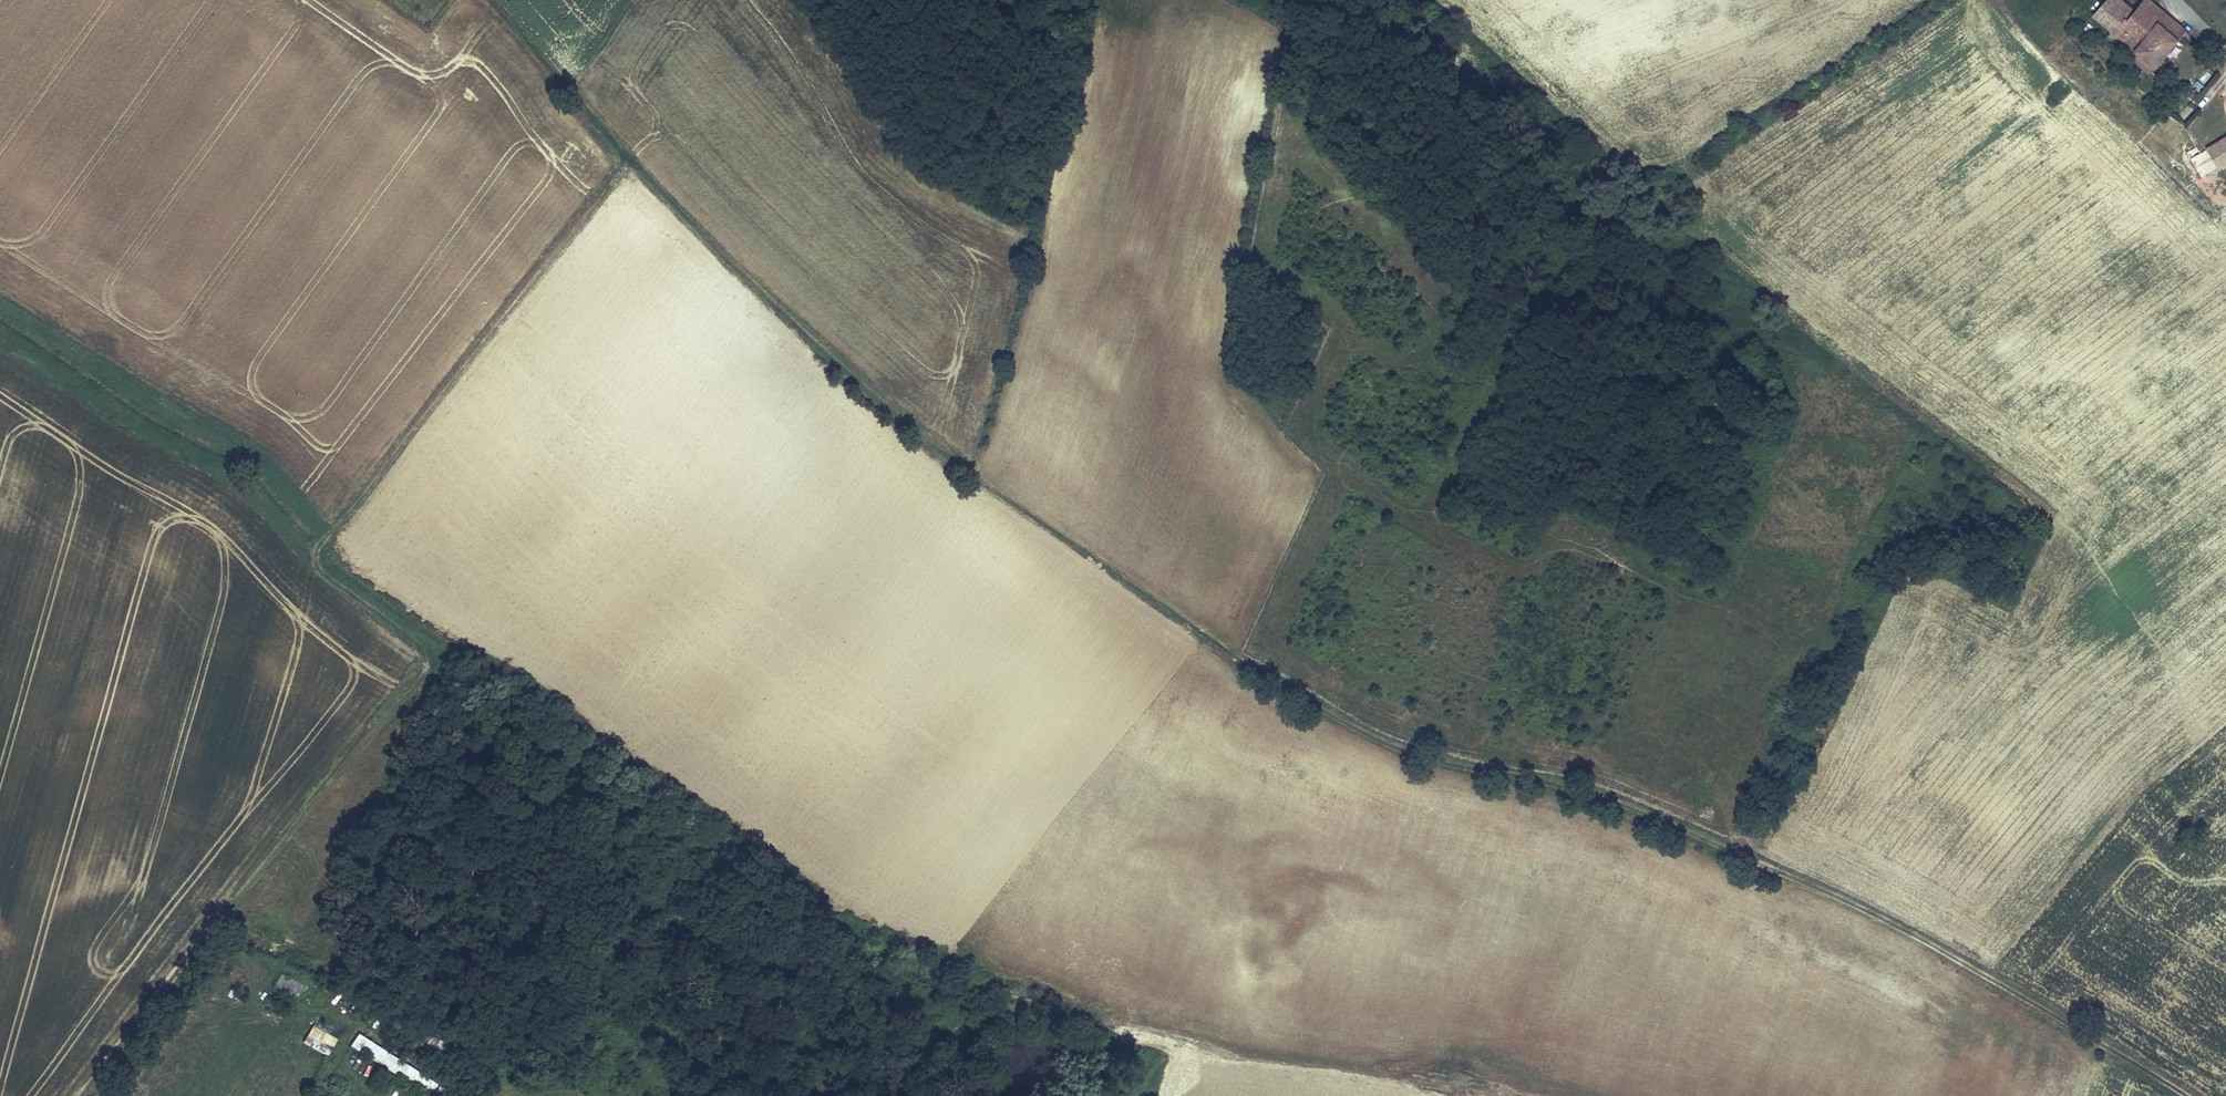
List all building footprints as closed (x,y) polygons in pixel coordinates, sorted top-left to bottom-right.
[(2119,24),(2135,9),(2126,0),(2105,0),(2093,14),(2105,26),(2111,18),(2119,24)] [(2135,9),(2119,24),(2126,29),(2119,38),(2135,51),(2130,59),(2152,75),(2188,29),(2168,12),(2156,27),(2143,17),(2156,2),(2153,0),(2143,0),(2135,9)] [(2156,2),(2143,17),(2156,27),(2168,12),(2156,2)] [(2111,18),(2105,26),(2112,32),(2119,24),(2111,18)] [(2119,24),(2112,32),(2119,38),(2126,29),(2119,24)] [(2206,146),(2219,169),(2225,166),(2225,135),(2206,146)] [(284,977),(278,989),(300,1001),(307,989),(284,977)] [(315,1009),(321,997),(307,989),(300,1001),(315,1009)] [(313,1024),(303,1043),(328,1057),(339,1038),(313,1024)] [(439,1083),(359,1032),(352,1044),(431,1095),(439,1083)]
